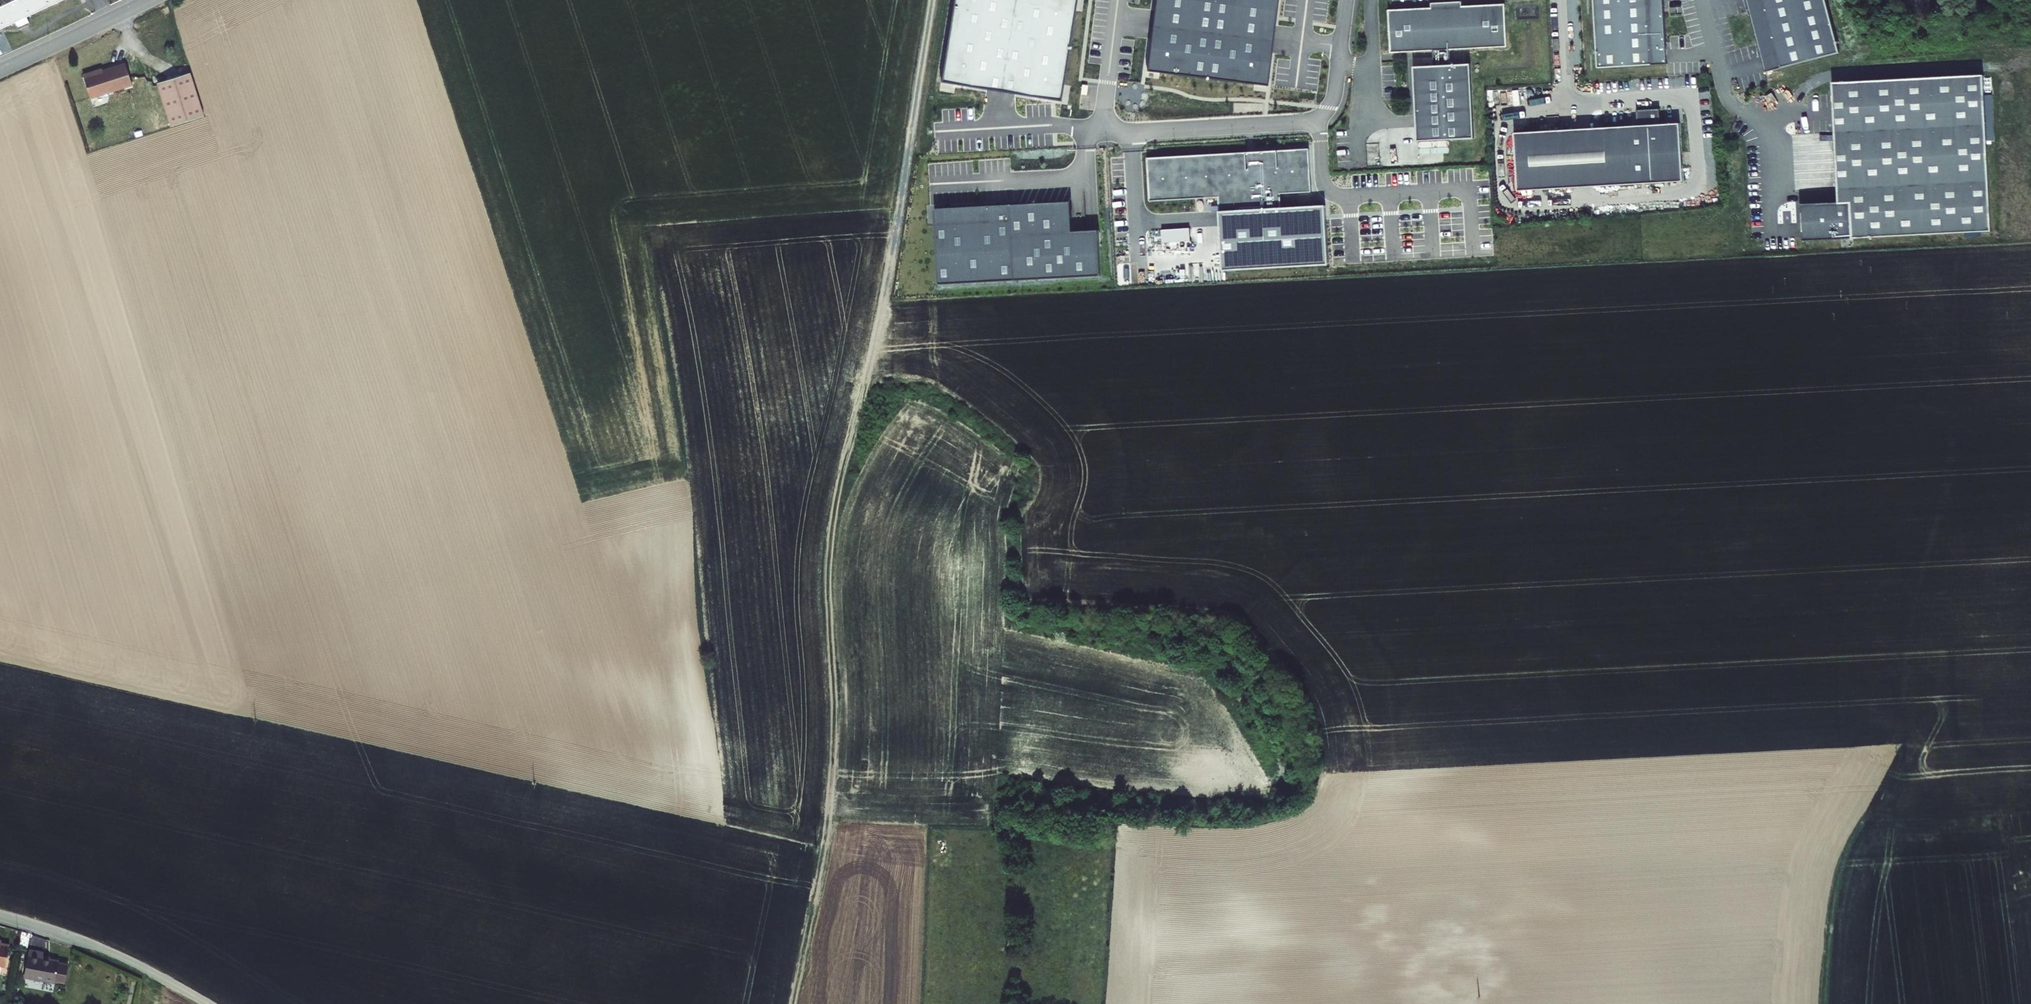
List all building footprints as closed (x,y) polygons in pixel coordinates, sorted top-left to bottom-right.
[(0,6),(0,28),(13,22),(26,16),(60,0),(12,0),(0,6)] [(1060,101),(1076,0),(953,0),(940,82),(1060,101)] [(1268,85),(1278,0),(1155,0),(1146,71),(1268,85)] [(1597,69),(1668,65),(1664,0),(1594,0),(1597,69)] [(1825,0),(1746,0),(1766,73),(1839,54),(1825,0)] [(1463,7),(1462,2),(1431,4),(1431,9),(1389,11),(1391,54),(1434,52),(1435,67),(1415,68),(1419,143),(1476,139),(1472,64),(1451,66),(1450,51),(1508,47),(1505,4),(1463,7)] [(26,16),(13,22),(17,28),(24,25),(29,23),(26,16)] [(82,77),(89,99),(131,86),(124,65),(94,75),(93,73),(82,77)] [(189,73),(157,84),(170,127),(202,117),(189,73)] [(1992,232),(1984,76),(1833,84),(1839,203),(1801,205),(1802,215),(1805,215),(1806,232),(1803,232),(1803,242),(1992,232)] [(1516,133),(1519,192),(1683,184),(1680,126),(1667,126),(1666,110),(1642,111),(1643,127),(1516,133)] [(1220,212),(1223,272),(1330,266),(1326,206),(1282,208),(1281,194),(1312,192),(1310,149),(1147,159),(1150,202),(1219,198),(1219,206),(1220,212)] [(1011,206),(1013,236),(1072,233),(1071,203),(1011,206)] [(1011,206),(934,210),(939,287),(1102,277),(1099,231),(1072,233),(1013,236),(1011,206)] [(1163,231),(1163,243),(1191,241),(1190,230),(1163,231)] [(6,966),(9,945),(0,943),(0,965),(6,966)] [(36,953),(30,952),(25,977),(55,983),(59,963),(42,960),(43,954),(36,953)]
